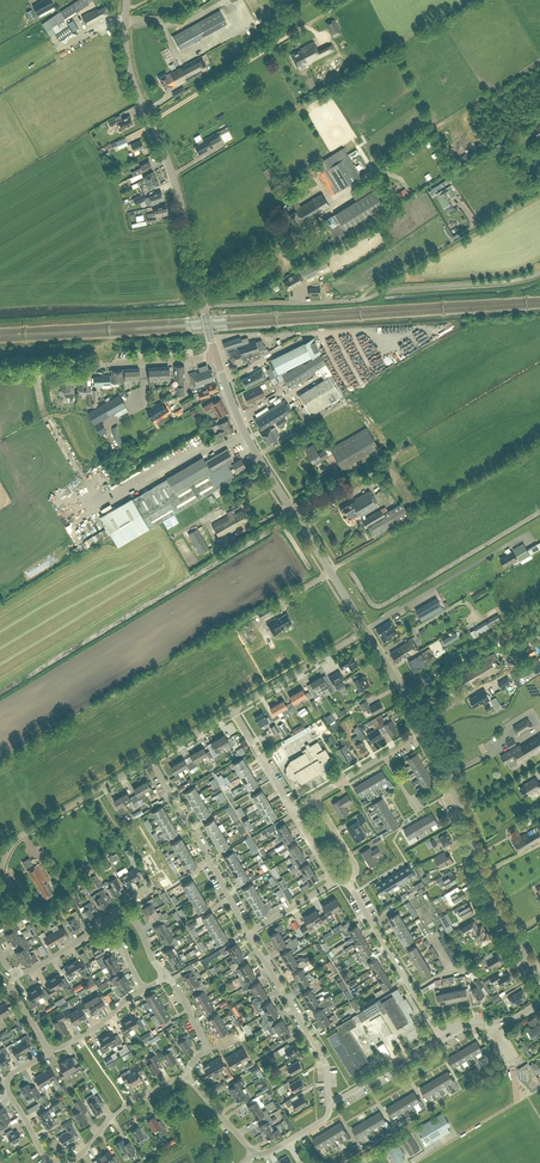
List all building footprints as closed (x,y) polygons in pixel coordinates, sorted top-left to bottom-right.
[(33,6),(38,15),(54,6),(51,0),(42,0),(37,3),(37,4),(33,6)] [(60,11),(47,20),(53,28),(89,4),(88,3),(93,0),(77,0),(60,11)] [(99,22),(98,20),(108,15),(103,7),(97,10),(96,8),(82,16),(88,28),(99,22)] [(31,9),(26,12),(30,20),(35,17),(31,9)] [(227,23),(220,10),(172,36),(179,49),(227,23)] [(74,19),(69,23),(74,31),(79,28),(74,19)] [(326,23),(334,38),(341,34),(333,20),(326,23)] [(60,39),(74,33),(70,26),(57,32),(60,39)] [(308,63),(321,56),(313,41),(300,48),(301,50),(291,55),(296,67),(307,61),(308,63)] [(194,72),(205,66),(202,60),(191,65),(190,62),(184,65),(185,66),(181,69),(180,67),(167,75),(166,74),(159,78),(165,90),(172,86),(173,87),(196,75),(194,72)] [(183,86),(172,92),(175,97),(185,91),(183,86)] [(128,126),(133,124),(130,116),(116,122),(115,119),(108,122),(110,127),(117,125),(120,131),(129,127),(128,126)] [(197,141),(199,144),(195,146),(199,154),(213,147),(211,144),(220,139),(217,132),(203,140),(203,139),(202,140),(202,139),(197,141)] [(124,138),(115,141),(118,149),(127,145),(124,138)] [(134,151),(143,147),(140,140),(131,144),(134,151)] [(319,162),(323,168),(317,172),(331,195),(360,176),(348,156),(342,147),(319,162)] [(133,176),(147,169),(147,168),(151,166),(150,163),(149,160),(148,160),(148,159),(139,163),(141,167),(131,172),(133,176)] [(133,188),(139,185),(139,186),(156,178),(154,172),(153,173),(152,172),(148,174),(148,173),(142,176),(144,179),(137,182),(131,185),(133,188)] [(381,175),(375,179),(378,184),(384,180),(381,175)] [(159,183),(156,178),(139,186),(142,192),(149,189),(149,190),(155,187),(154,186),(158,184),(158,183),(159,183)] [(449,178),(441,183),(442,186),(448,183),(451,181),(449,178)] [(372,181),(352,194),(355,200),(334,214),(336,216),(334,217),(328,217),(325,223),(337,243),(390,209),(372,181)] [(394,184),(388,187),(391,193),(397,189),(394,184)] [(450,204),(445,195),(449,193),(452,198),(456,195),(451,185),(442,191),(436,194),(444,207),(450,204)] [(403,198),(410,193),(406,187),(399,192),(403,198)] [(294,204),(310,194),(307,188),(291,198),(294,204)] [(147,205),(151,203),(151,204),(158,202),(158,201),(163,199),(163,197),(163,195),(162,195),(160,191),(148,195),(149,197),(144,198),(147,205)] [(296,227),(329,206),(322,193),(300,207),(298,202),(292,206),(291,204),(287,206),(291,213),(288,214),(296,227)] [(155,216),(168,213),(166,206),(153,208),(154,212),(147,214),(148,222),(156,220),(155,216)] [(448,211),(450,215),(460,209),(458,206),(448,211)] [(329,265),(324,256),(313,262),(317,271),(329,265)] [(306,279),(316,274),(310,262),(298,268),(301,274),(304,273),(306,279)] [(297,286),(303,282),(298,272),(288,278),(289,279),(284,282),(288,289),(296,284),(297,286)] [(240,337),(223,342),(225,349),(226,349),(229,356),(230,356),(232,364),(246,360),(249,364),(269,352),(264,345),(263,345),(261,339),(256,341),(255,339),(248,342),(247,337),(241,339),(240,337)] [(271,359),(273,364),(278,374),(320,353),(316,344),(313,338),(271,359)] [(324,355),(321,357),(320,354),(303,364),(302,363),(282,375),(289,386),(326,364),(329,362),(324,355)] [(203,383),(214,379),(211,366),(209,367),(207,362),(198,365),(200,370),(196,372),(195,370),(188,372),(194,388),(204,385),(203,383)] [(185,379),(184,365),(174,366),(175,379),(178,379),(178,386),(176,387),(177,395),(185,395),(184,379),(185,379)] [(169,366),(148,367),(149,381),(170,379),(169,373),(169,367),(169,366)] [(266,369),(270,378),(274,376),(270,367),(266,369)] [(139,379),(139,368),(124,369),(125,380),(139,379)] [(261,368),(255,371),(254,372),(255,373),(242,379),(246,387),(266,377),(261,368)] [(123,369),(111,369),(111,376),(107,376),(107,375),(101,375),(101,376),(94,377),(94,384),(110,383),(110,382),(112,382),(124,381),(123,369)] [(329,376),(298,395),(311,415),(341,396),(329,376)] [(82,393),(91,392),(91,386),(87,387),(87,377),(78,378),(79,390),(82,389),(82,393)] [(65,397),(75,397),(74,393),(74,387),(70,387),(69,378),(61,378),(61,390),(64,390),(65,394),(65,397)] [(206,386),(203,387),(203,390),(198,392),(200,399),(209,396),(209,393),(213,392),(213,391),(217,389),(215,382),(206,385),(206,386)] [(255,400),(264,395),(259,385),(254,387),(255,388),(243,394),(248,403),(255,399),(255,400)] [(128,411),(125,406),(119,395),(88,412),(94,424),(115,412),(117,417),(128,411)] [(206,412),(212,408),(217,417),(227,411),(219,397),(215,400),(216,401),(213,403),(211,398),(201,404),(206,412)] [(286,402),(284,399),(254,418),(256,421),(255,421),(260,429),(291,410),(287,402),(286,402)] [(163,401),(146,411),(152,420),(169,410),(163,401)] [(284,423),(287,422),(284,416),(280,418),(281,418),(275,422),(279,428),(284,424),(284,423)] [(229,433),(233,431),(233,429),(233,428),(233,427),(232,427),(230,424),(231,424),(228,419),(218,424),(221,431),(218,432),(218,433),(213,435),(217,443),(223,440),(222,437),(228,434),(229,433)] [(100,435),(107,432),(100,421),(94,425),(100,435)] [(276,438),(280,436),(274,427),(271,429),(270,427),(260,434),(267,445),(277,439),(276,438)] [(366,427),(329,448),(344,473),(381,451),(366,427)] [(309,456),(317,451),(313,444),(305,449),(309,456)] [(167,478),(132,499),(132,498),(100,516),(107,528),(91,536),(96,543),(110,534),(117,545),(175,513),(235,477),(230,469),(234,467),(236,470),(245,465),(241,459),(233,463),(231,460),(233,459),(232,459),(233,458),(227,449),(226,448),(204,461),(202,457),(168,477),(167,478)] [(317,451),(309,456),(314,465),(322,460),(328,456),(324,450),(318,453),(317,451)] [(59,502),(63,500),(57,490),(54,493),(59,502)] [(360,517),(366,513),(378,506),(369,490),(354,498),(355,500),(351,502),(342,508),(341,510),(343,514),(344,517),(345,517),(347,520),(349,521),(351,523),(356,521),(354,518),(359,515),(360,517)] [(235,527),(248,519),(242,509),(235,513),(233,510),(240,506),(239,503),(234,506),(234,505),(229,508),(231,511),(210,522),(219,538),(236,528),(235,527)] [(381,509),(368,516),(362,520),(366,527),(367,527),(374,537),(409,516),(403,505),(385,516),(381,509)] [(200,554),(214,546),(201,526),(188,534),(200,554)] [(520,561),(530,554),(539,549),(536,543),(527,548),(523,543),(513,549),(520,561)] [(504,566),(517,559),(512,551),(509,553),(500,558),(504,566)] [(436,597),(415,609),(422,621),(443,609),(436,597)] [(270,605),(257,613),(261,619),(274,611),(270,605)] [(283,628),(292,622),(286,613),(278,618),(276,616),(266,623),(274,636),(284,629),(283,628)] [(497,614),(474,628),(478,634),(501,620),(497,614)] [(390,637),(397,632),(390,620),(376,629),(385,642),(391,638),(390,637)] [(243,624),(237,628),(247,645),(253,641),(243,624)] [(413,654),(419,650),(411,638),(408,640),(409,641),(391,652),(397,662),(413,653),(413,654)] [(436,658),(430,648),(408,661),(412,667),(412,668),(413,670),(414,670),(414,671),(436,658)] [(342,669),(348,665),(350,669),(357,664),(352,655),(345,659),(344,659),(338,663),(342,669)] [(495,659),(497,658),(495,655),(485,660),(484,658),(476,663),(477,665),(474,667),(473,665),(469,668),(470,670),(458,676),(465,687),(472,683),(473,686),(503,669),(500,663),(499,664),(495,659)] [(339,670),(328,677),(333,684),(343,678),(339,670)] [(315,679),(320,687),(322,691),(327,688),(330,692),(334,690),(331,686),(328,680),(325,682),(321,676),(315,679)] [(366,680),(363,676),(354,681),(359,690),(369,684),(367,680),(366,680)] [(507,676),(497,682),(501,688),(511,682),(507,676)] [(320,687),(315,679),(310,683),(313,688),(310,690),(314,696),(315,698),(319,696),(315,689),(320,687)] [(342,681),(334,686),(337,691),(345,687),(342,681)] [(295,692),(299,699),(306,695),(307,698),(311,696),(308,691),(305,693),(302,688),(295,692)] [(474,707),(482,702),(483,703),(490,699),(484,689),(477,693),(477,694),(470,698),(474,707)] [(299,699),(295,692),(289,696),(292,701),(289,703),(291,707),(295,705),(293,703),(299,699)] [(283,695),(272,701),(274,703),(284,697),(283,695)] [(276,704),(280,710),(287,707),(288,709),(291,707),(289,703),(286,705),(283,700),(276,704)] [(384,708),(380,701),(370,707),(366,700),(359,704),(363,711),(370,707),(373,714),(384,708)] [(280,710),(276,704),(270,708),(274,714),(273,714),(275,719),(279,717),(277,712),(280,710)] [(301,716),(307,712),(304,707),(297,711),(301,716)] [(254,717),(257,723),(260,727),(266,723),(267,724),(271,721),(268,716),(265,718),(262,712),(254,717)] [(299,728),(303,724),(294,713),(290,717),(299,728)] [(329,723),(334,720),(331,713),(325,717),(329,723)] [(397,730),(391,720),(386,723),(381,714),(375,718),(381,727),(384,725),(389,734),(397,730)] [(527,717),(513,726),(519,736),(533,727),(527,717)] [(381,735),(378,729),(381,727),(375,718),(368,722),(370,725),(372,724),(375,729),(367,734),(371,741),(381,735)] [(323,719),(317,721),(321,732),(327,729),(323,719)] [(337,723),(331,727),(334,731),(340,727),(337,723)] [(274,734),(279,731),(275,724),(270,727),(274,734)] [(279,729),(283,735),(288,731),(285,725),(279,729)] [(357,735),(355,736),(352,738),(355,744),(360,752),(366,748),(363,745),(364,744),(362,740),(365,738),(362,732),(357,726),(353,728),(357,735)] [(222,747),(225,746),(227,748),(230,746),(234,744),(230,737),(226,739),(224,735),(217,739),(224,751),(222,747)] [(535,754),(539,751),(539,735),(533,739),(520,746),(520,745),(511,750),(511,749),(500,756),(506,764),(516,758),(518,762),(517,762),(519,764),(527,759),(526,758),(535,753),(535,754)] [(224,751),(217,739),(211,743),(213,747),(209,749),(213,756),(217,754),(216,751),(219,749),(221,753),(224,751)] [(510,748),(516,744),(513,739),(507,743),(510,748)] [(296,780),(296,779),(297,779),(300,784),(332,765),(327,757),(330,756),(325,748),(323,749),(318,741),(302,750),(303,753),(289,761),(290,763),(288,764),(288,765),(287,765),(286,766),(286,767),(286,768),(285,769),(286,770),(286,771),(285,772),(288,778),(290,777),(290,778),(291,779),(292,779),(292,780),(293,780),(294,780),(295,780),(296,780)] [(345,761),(352,757),(348,750),(348,749),(345,744),(341,746),(343,750),(340,752),(345,761)] [(196,751),(200,758),(207,754),(209,758),(212,756),(213,756),(209,750),(206,752),(203,747),(196,751)] [(200,758),(196,751),(190,755),(193,760),(189,762),(193,767),(196,765),(194,762),(200,758)] [(411,767),(421,761),(417,754),(407,759),(411,765),(409,766),(409,765),(404,768),(405,771),(411,768),(411,767)] [(242,758),(232,764),(236,770),(246,764),(242,758)] [(177,763),(181,770),(187,766),(189,770),(193,767),(189,762),(186,764),(183,759),(177,763)] [(411,767),(411,768),(414,772),(413,772),(408,775),(410,778),(415,774),(415,773),(425,767),(421,761),(411,767)] [(181,770),(177,763),(170,767),(174,773),(173,774),(175,776),(177,779),(180,777),(177,772),(181,770)] [(250,771),(246,764),(236,770),(233,772),(234,775),(238,773),(240,777),(250,771)] [(415,773),(415,774),(418,779),(417,779),(412,782),(414,785),(419,781),(419,780),(429,774),(425,767),(415,773)] [(381,784),(382,784),(387,781),(387,782),(390,787),(392,786),(391,783),(389,779),(388,780),(382,770),(375,775),(381,784)] [(250,771),(240,777),(244,783),(254,777),(250,771)] [(419,780),(419,781),(422,786),(421,786),(416,789),(418,792),(420,790),(424,788),(424,787),(433,781),(429,774),(419,780)] [(374,788),(375,788),(380,785),(380,786),(383,791),(385,790),(382,784),(381,784),(375,775),(368,779),(374,788)] [(254,777),(244,783),(248,790),(258,784),(254,777)] [(525,796),(529,794),(530,795),(539,789),(539,784),(535,777),(523,784),(524,785),(520,788),(525,796)] [(367,793),(368,792),(373,789),(373,790),(376,795),(379,794),(375,788),(374,788),(368,779),(362,783),(367,793)] [(140,785),(144,791),(147,789),(150,795),(154,793),(153,790),(151,787),(150,787),(146,781),(140,785)] [(367,793),(362,783),(354,787),(360,797),(366,793),(367,794),(366,794),(369,800),(372,798),(368,792),(367,793)] [(144,791),(140,785),(133,789),(136,793),(133,795),(136,801),(139,799),(140,799),(146,795),(144,791)] [(188,799),(198,793),(194,786),(184,792),(188,799)] [(255,803),(265,797),(261,790),(251,796),(255,803)] [(231,803),(234,801),(231,796),(233,795),(231,791),(226,794),(231,803)] [(120,796),(124,803),(130,799),(133,803),(136,801),(133,795),(129,797),(127,793),(120,796)] [(198,793),(188,799),(192,805),(202,799),(198,793)] [(349,803),(352,801),(348,794),(345,796),(345,797),(340,799),(333,804),(341,817),(348,812),(343,803),(347,800),(349,803)] [(124,803),(120,796),(113,800),(117,807),(120,813),(124,811),(121,805),(124,803)] [(259,809),(269,803),(265,797),(255,803),(259,809)] [(376,811),(386,805),(382,798),(372,804),(376,810),(375,811),(374,810),(369,813),(371,816),(377,812),(376,811)] [(202,799),(192,805),(196,812),(206,806),(202,799)] [(263,815),(273,809),(269,803),(259,809),(263,815)] [(376,811),(377,812),(379,817),(373,820),(375,822),(381,819),(380,818),(391,812),(386,805),(376,811)] [(156,818),(165,812),(161,806),(152,811),(156,818)] [(206,806),(196,812),(200,818),(210,812),(206,806)] [(273,809),(263,815),(267,822),(277,816),(273,809)] [(159,825),(169,819),(165,812),(156,818),(159,825)] [(380,818),(381,819),(384,824),(383,824),(382,823),(377,827),(379,829),(385,826),(384,825),(395,819),(391,812),(380,818)] [(436,823),(438,827),(440,825),(438,822),(437,822),(432,813),(425,817),(430,826),(431,826),(436,823)] [(431,831),(433,830),(431,826),(430,826),(425,817),(418,821),(424,830),(429,827),(431,831)] [(163,831),(173,825),(169,819),(159,825),(163,831)] [(207,831),(217,825),(213,819),(203,825),(207,831)] [(384,825),(385,826),(388,831),(387,831),(387,830),(382,833),(383,836),(390,832),(389,832),(399,826),(395,819),(384,825)] [(356,841),(365,835),(357,821),(347,827),(356,841)] [(424,835),(426,834),(424,830),(418,821),(411,825),(417,835),(417,834),(418,834),(422,831),(424,835)] [(537,823),(538,826),(521,836),(515,827),(509,830),(514,839),(513,840),(520,852),(529,847),(539,841),(539,822),(537,823)] [(279,836),(288,831),(284,823),(276,828),(278,832),(277,833),(279,836)] [(173,825),(163,831),(167,838),(177,832),(173,825)] [(217,825),(207,831),(211,838),(221,832),(217,825)] [(417,834),(418,834),(417,834),(417,835),(411,825),(404,829),(410,839),(415,835),(418,839),(420,838),(417,834)] [(279,836),(281,839),(282,839),(284,842),(292,837),(288,831),(279,836)] [(437,844),(437,843),(441,841),(442,842),(440,843),(443,847),(444,846),(453,841),(447,831),(439,836),(438,835),(434,837),(429,840),(433,846),(437,844)] [(221,832),(211,838),(215,844),(225,838),(221,832)] [(381,835),(374,839),(377,843),(383,839),(381,835)] [(251,849),(255,847),(249,837),(246,839),(250,845),(249,846),(251,849)] [(175,850),(185,844),(181,838),(171,844),(175,850)] [(225,838),(215,844),(219,851),(229,845),(225,838)] [(179,857),(189,851),(185,844),(175,850),(179,857)] [(291,856),(300,851),(296,844),(288,849),(290,852),(289,853),(291,856)] [(375,856),(381,853),(377,847),(372,851),(370,847),(362,852),(371,866),(378,862),(375,856)] [(259,850),(264,858),(267,856),(262,848),(259,850)] [(183,863),(192,857),(189,851),(179,857),(183,863)] [(226,864),(240,855),(239,853),(235,855),(233,851),(223,857),(226,864)] [(300,851),(291,856),(289,858),(293,865),(288,867),(290,871),(297,866),(295,863),(296,862),(305,858),(300,851)] [(445,866),(453,862),(449,855),(447,856),(444,851),(434,857),(440,867),(444,865),(445,866)] [(240,855),(226,864),(230,870),(240,864),(237,858),(240,855)] [(192,857),(183,863),(187,870),(196,864),(192,857)] [(33,881),(45,874),(38,862),(36,863),(33,858),(29,860),(28,858),(22,862),(33,881)] [(106,868),(112,865),(108,858),(103,861),(106,868)] [(262,860),(258,862),(259,862),(257,863),(262,872),(268,869),(262,860)] [(240,864),(230,870),(234,876),(244,870),(240,864)] [(301,878),(312,871),(308,864),(300,869),(302,872),(301,873),(303,876),(301,878)] [(128,871),(134,881),(140,878),(138,874),(141,872),(137,865),(128,871)] [(415,875),(409,865),(404,868),(410,878),(415,875)] [(410,878),(404,868),(398,872),(404,881),(410,878)] [(252,872),(251,871),(247,874),(244,870),(234,876),(238,883),(247,878),(248,880),(253,878),(254,877),(254,875),(253,874),(253,873),(252,872)] [(134,881),(128,871),(119,876),(123,883),(126,881),(129,885),(134,881)] [(312,871),(301,878),(303,881),(306,879),(308,883),(317,878),(312,871)] [(404,881),(398,872),(393,875),(398,885),(404,881)] [(437,883),(440,881),(443,879),(447,887),(458,881),(454,873),(447,877),(445,874),(435,879),(437,883)] [(45,874),(33,881),(43,898),(52,893),(46,882),(49,880),(45,874)] [(95,884),(100,881),(95,874),(91,877),(95,884)] [(422,878),(425,883),(431,880),(428,874),(422,878)] [(398,885),(393,875),(387,878),(393,888),(398,885)] [(113,897),(120,893),(116,886),(120,884),(116,878),(108,882),(110,886),(107,888),(113,897)] [(393,888),(387,878),(381,882),(387,891),(393,888)] [(186,892),(196,886),(192,879),(182,885),(186,892)] [(252,881),(248,883),(249,885),(242,889),(246,896),(256,890),(252,883),(253,883),(252,881)] [(387,891),(381,882),(376,885),(382,895),(387,891)] [(190,898),(200,892),(196,886),(186,892),(190,898)] [(100,908),(107,904),(103,898),(106,896),(102,889),(95,893),(97,897),(94,899),(100,908)] [(455,903),(466,896),(461,889),(454,893),(452,889),(446,893),(448,897),(450,895),(455,903)] [(256,890),(246,896),(250,902),(260,896),(256,890)] [(415,890),(410,895),(413,898),(418,893),(415,890)] [(194,905),(204,899),(200,892),(190,898),(194,905)] [(77,895),(72,899),(74,903),(80,900),(77,895)] [(260,896),(250,902),(254,909),(264,903),(260,896)] [(142,908),(146,915),(155,909),(153,905),(156,904),(152,897),(145,902),(147,905),(142,908)] [(328,902),(333,911),(337,909),(340,913),(343,912),(335,898),(328,902)] [(391,898),(383,903),(386,907),(391,904),(394,902),(393,900),(391,898)] [(204,899),(194,905),(198,911),(208,905),(204,899)] [(88,921),(95,916),(91,910),(94,908),(90,902),(83,906),(85,910),(82,912),(88,921)] [(323,915),(327,921),(333,918),(330,913),(333,911),(328,902),(322,906),(326,913),(323,915)] [(255,913),(256,913),(258,915),(268,910),(264,903),(254,909),(254,910),(253,910),(255,913)] [(463,918),(473,912),(469,904),(462,908),(460,905),(454,909),(456,912),(459,911),(463,918)] [(156,922),(157,921),(164,917),(168,915),(166,912),(162,914),(160,911),(157,913),(155,909),(146,915),(150,921),(155,918),(156,922)] [(73,929),(80,925),(76,919),(79,917),(76,910),(68,915),(70,918),(67,920),(73,929)] [(327,921),(323,915),(320,917),(316,910),(309,913),(314,922),(318,920),(321,925),(327,921)] [(205,924),(215,918),(211,911),(201,918),(205,924)] [(392,925),(402,919),(399,912),(389,918),(392,925)] [(314,922),(309,913),(302,917),(307,925),(304,926),(308,933),(314,929),(311,924),(314,922)] [(157,933),(169,926),(169,925),(167,927),(164,921),(165,920),(164,917),(157,921),(159,924),(154,927),(157,933)] [(209,931),(219,925),(215,918),(205,924),(209,931)] [(396,931),(406,925),(402,919),(392,925),(396,931)] [(187,925),(189,928),(198,923),(196,920),(187,925)] [(295,920),(290,923),(294,929),(299,926),(295,920)] [(350,933),(352,937),(360,932),(356,925),(352,928),(348,921),(341,926),(343,929),(341,930),(345,936),(350,933)] [(485,931),(482,926),(477,928),(474,922),(466,926),(469,931),(472,929),(481,945),(491,939),(486,930),(485,931)] [(7,940),(19,933),(17,930),(19,929),(16,923),(9,927),(11,930),(5,934),(6,937),(5,937),(7,940)] [(273,942),(282,937),(279,933),(284,930),(282,927),(280,923),(273,928),(275,932),(269,935),(273,942)] [(58,929),(56,925),(54,926),(62,941),(65,939),(64,938),(68,936),(62,926),(58,929)] [(213,937),(223,931),(219,925),(209,931),(213,937)] [(406,925),(396,931),(400,938),(410,932),(406,925)] [(54,931),(50,934),(56,943),(59,941),(60,942),(62,941),(54,926),(51,927),(54,931)] [(160,939),(170,933),(168,929),(171,928),(169,926),(157,933),(160,939)] [(223,931),(213,937),(217,944),(227,938),(223,931)] [(354,940),(356,943),(364,938),(360,932),(352,937),(345,941),(346,944),(354,940)] [(415,934),(412,936),(410,932),(400,938),(404,944),(414,938),(417,937),(415,934)] [(20,945),(26,941),(23,935),(21,937),(19,933),(7,940),(9,943),(10,943),(12,945),(18,942),(20,945)] [(166,943),(168,946),(171,944),(174,942),(177,940),(175,937),(173,938),(170,933),(160,939),(164,944),(166,943)] [(49,947),(56,943),(50,934),(44,938),(49,947)] [(282,937),(273,942),(277,948),(284,944),(286,947),(293,943),(297,940),(296,937),(291,939),(289,937),(284,940),(282,937)] [(102,949),(108,945),(104,938),(94,944),(96,948),(92,950),(96,957),(104,952),(102,949)] [(360,949),(368,945),(364,938),(356,943),(353,945),(353,946),(354,948),(357,946),(360,949)] [(18,958),(29,951),(27,948),(30,946),(26,941),(20,945),(22,948),(15,952),(17,954),(16,955),(18,958)] [(171,944),(168,946),(169,949),(164,952),(167,957),(177,951),(174,946),(176,945),(174,942),(171,944)] [(231,955),(239,949),(235,943),(229,947),(227,944),(219,949),(223,955),(229,951),(231,955)] [(284,961),(293,956),(291,952),(294,951),(297,949),(295,946),(293,943),(286,947),(288,950),(280,955),(284,961)] [(368,945),(360,949),(364,956),(360,958),(362,961),(370,957),(368,953),(371,951),(368,945)] [(412,957),(420,952),(416,945),(408,950),(412,957)] [(239,949),(231,955),(233,958),(227,962),(231,968),(238,963),(236,960),(243,956),(239,949)] [(326,953),(329,958),(334,955),(331,950),(326,953)] [(29,951),(18,958),(19,961),(20,961),(22,963),(28,959),(30,963),(37,959),(34,953),(31,955),(29,951)] [(170,963),(184,955),(182,952),(179,954),(177,951),(167,957),(170,963)] [(420,952),(412,957),(415,963),(424,958),(420,952)] [(106,966),(115,961),(111,954),(107,957),(105,954),(98,958),(101,964),(104,963),(106,966)] [(491,967),(502,961),(497,954),(488,959),(486,956),(480,960),(483,965),(488,962),(491,967)] [(184,955),(170,963),(174,969),(184,963),(182,959),(186,957),(184,955)] [(293,956),(284,961),(288,968),(296,963),(298,966),(309,959),(307,956),(304,958),(303,957),(300,957),(295,959),(293,956)] [(371,969),(379,964),(375,957),(371,960),(370,957),(362,961),(364,964),(367,962),(371,969)] [(424,958),(415,963),(419,969),(427,964),(424,958)] [(70,963),(76,973),(79,971),(81,974),(87,970),(82,963),(79,964),(76,959),(70,963)] [(308,968),(307,965),(309,963),(308,962),(310,961),(309,959),(298,966),(299,969),(292,974),(296,980),(305,975),(302,971),(308,968)] [(115,961),(106,966),(108,970),(104,973),(108,979),(117,973),(115,970),(119,968),(115,961)] [(238,963),(231,968),(234,974),(237,972),(240,970),(242,974),(251,969),(247,962),(240,966),(238,963)] [(76,973),(70,963),(64,967),(67,972),(64,973),(68,981),(75,977),(73,975),(76,973)] [(375,975),(383,970),(379,964),(371,969),(375,975)] [(427,964),(419,969),(423,976),(431,971),(427,964)] [(186,982),(196,977),(199,974),(198,971),(195,971),(194,969),(192,965),(185,969),(187,973),(182,976),(186,982)] [(242,987),(249,982),(248,979),(255,975),(251,969),(242,974),(244,977),(239,981),(242,987)] [(383,970),(375,975),(379,981),(387,976),(383,970)] [(305,975),(296,980),(300,987),(307,982),(309,985),(316,981),(318,980),(316,977),(314,978),(313,975),(311,976),(309,972),(305,975)] [(482,983),(484,986),(484,985),(492,980),(493,983),(499,980),(502,986),(512,980),(508,972),(498,978),(496,974),(483,982),(482,983)] [(52,977),(58,987),(62,985),(64,989),(70,985),(64,977),(61,979),(58,974),(52,977)] [(117,987),(127,981),(124,975),(119,978),(117,975),(109,979),(111,983),(114,981),(117,987)] [(387,976),(379,981),(383,988),(380,990),(381,993),(389,988),(387,985),(391,983),(387,976)] [(58,987),(52,977),(46,981),(49,986),(46,988),(51,996),(57,993),(55,989),(58,987)] [(198,981),(196,977),(186,982),(190,989),(195,986),(197,989),(204,985),(208,983),(207,983),(206,983),(205,982),(203,983),(200,979),(198,981)] [(482,983),(483,982),(480,977),(473,981),(476,986),(471,989),(477,999),(485,994),(481,988),(484,986),(482,983)] [(106,980),(98,985),(101,990),(109,985),(106,980)] [(127,981),(117,987),(119,990),(116,992),(120,998),(128,993),(126,990),(131,987),(127,981)] [(249,982),(242,987),(244,990),(247,988),(249,991),(252,989),(254,993),(263,988),(259,981),(251,985),(249,982)] [(316,981),(309,985),(311,988),(301,994),(305,1000),(314,995),(312,992),(315,990),(317,989),(315,986),(318,984),(316,981)] [(33,989),(39,999),(42,997),(44,1000),(50,997),(45,988),(42,990),(39,985),(33,989)] [(461,999),(459,990),(454,990),(454,987),(451,988),(451,991),(454,1000),(461,999)] [(263,988),(254,993),(256,997),(253,998),(252,999),(251,1002),(252,1003),(254,1006),(261,1002),(259,999),(266,994),(263,988)] [(404,998),(397,988),(377,1000),(362,1009),(362,1010),(359,1012),(364,1019),(367,1017),(367,1018),(380,1010),(381,1013),(384,1013),(386,1011),(396,1028),(400,1026),(402,1025),(402,1024),(405,1029),(415,1023),(409,1012),(413,1010),(406,997),(404,998)] [(459,990),(461,999),(468,997),(466,988),(459,990)] [(39,999),(33,989),(27,992),(30,997),(27,999),(32,1008),(37,1004),(35,1001),(39,999)] [(437,998),(438,998),(439,1003),(447,1002),(445,993),(440,994),(439,989),(436,990),(437,998)] [(92,998),(99,1009),(102,1007),(104,1005),(101,999),(104,997),(100,990),(94,993),(96,996),(92,998)] [(109,990),(104,993),(109,1002),(114,1000),(109,990)] [(206,996),(203,990),(193,996),(197,1002),(206,996)] [(521,1001),(526,998),(523,995),(524,994),(522,990),(514,995),(513,994),(508,998),(513,1006),(521,1002),(521,1001)] [(144,1006),(158,998),(154,991),(144,997),(147,1002),(147,1003),(145,1002),(142,1004),(144,1006)] [(445,993),(447,1002),(454,1000),(451,991),(445,993)] [(495,1001),(500,998),(497,993),(491,997),(494,1002),(495,1001)] [(314,995),(305,1000),(309,1007),(317,1003),(318,1006),(328,1000),(332,997),(331,994),(321,1000),(319,997),(316,999),(314,995)] [(206,996),(197,1002),(200,1007),(210,1002),(206,996)] [(99,1009),(92,998),(89,1000),(88,997),(82,1001),(86,1007),(89,1005),(93,1012),(95,1010),(96,1011),(99,1009)] [(152,1010),(162,1004),(158,998),(144,1006),(145,1009),(148,1007),(148,1006),(149,1005),(152,1010)] [(353,998),(349,1001),(355,1010),(359,1008),(353,998)] [(261,1002),(254,1006),(256,1010),(259,1011),(261,1010),(263,1008),(265,1012),(274,1007),(270,1000),(263,1005),(261,1002)] [(317,1020),(326,1015),(326,1014),(331,1011),(329,1008),(332,1006),(328,1000),(318,1006),(320,1009),(313,1013),(317,1020)] [(74,1010),(81,1022),(84,1020),(83,1019),(86,1017),(82,1011),(85,1009),(81,1002),(76,1006),(77,1008),(74,1010)] [(210,1002),(200,1007),(204,1013),(213,1008),(210,1002)] [(2,1016),(8,1013),(10,1016),(15,1013),(10,1005),(7,1007),(5,1003),(0,1005),(0,1012),(2,1016)] [(152,1019),(166,1010),(162,1004),(152,1010),(155,1015),(154,1015),(153,1015),(150,1017),(152,1019)] [(274,1007),(265,1012),(267,1015),(265,1017),(263,1018),(263,1021),(265,1025),(273,1021),(271,1017),(278,1013),(274,1007)] [(81,1022),(74,1010),(71,1012),(69,1010),(63,1013),(67,1020),(71,1018),(74,1024),(77,1023),(78,1023),(81,1022)] [(166,1010),(152,1019),(153,1022),(155,1020),(156,1018),(157,1018),(160,1023),(170,1017),(166,1010)] [(60,1034),(67,1030),(62,1020),(65,1018),(61,1011),(55,1015),(58,1019),(53,1022),(60,1034)] [(369,1063),(362,1051),(348,1029),(356,1025),(352,1019),(358,1016),(361,1021),(364,1019),(359,1012),(356,1014),(351,1017),(336,1026),(338,1030),(327,1036),(350,1074),(369,1063)] [(211,1025),(220,1019),(217,1013),(207,1019),(211,1025)] [(239,1024),(233,1013),(230,1015),(236,1026),(239,1024)] [(127,1019),(133,1028),(136,1026),(138,1029),(144,1025),(140,1018),(137,1020),(134,1015),(127,1019)] [(326,1015),(317,1020),(321,1026),(328,1022),(330,1025),(337,1021),(335,1017),(332,1019),(330,1017),(328,1018),(326,1015)] [(528,1036),(531,1034),(533,1037),(537,1034),(536,1033),(539,1030),(539,1022),(535,1016),(528,1021),(532,1027),(526,1032),(528,1036)] [(133,1028),(127,1019),(121,1023),(123,1028),(120,1029),(125,1037),(131,1033),(129,1030),(133,1028)] [(220,1019),(211,1025),(215,1030),(224,1025),(220,1019)] [(273,1021),(265,1025),(267,1029),(268,1030),(270,1030),(272,1029),(275,1027),(277,1031),(286,1026),(282,1019),(274,1024),(273,1021)] [(224,1025),(215,1030),(218,1036),(227,1031),(224,1025)] [(286,1026),(277,1031),(279,1035),(276,1036),(278,1039),(275,1041),(277,1044),(284,1040),(282,1037),(289,1033),(286,1026)] [(411,1041),(421,1034),(417,1028),(407,1034),(411,1041)] [(105,1035),(110,1044),(114,1042),(116,1045),(122,1041),(117,1034),(114,1036),(112,1031),(105,1035)] [(184,1053),(191,1049),(188,1042),(191,1040),(187,1034),(181,1037),(182,1040),(178,1042),(184,1053)] [(18,1043),(23,1052),(30,1048),(27,1044),(30,1042),(26,1035),(20,1038),(22,1041),(18,1043)] [(110,1044),(105,1035),(98,1039),(101,1044),(98,1045),(102,1053),(108,1049),(107,1046),(110,1044)] [(530,1047),(525,1039),(521,1042),(526,1049),(524,1051),(528,1058),(532,1055),(531,1052),(530,1053),(527,1049),(530,1047)] [(481,1051),(483,1055),(489,1051),(485,1045),(481,1048),(477,1041),(469,1045),(475,1055),(476,1054),(481,1051)] [(23,1052),(18,1043),(14,1045),(13,1042),(6,1046),(11,1054),(14,1052),(17,1056),(23,1052)] [(383,1042),(377,1046),(384,1058),(391,1055),(383,1042)] [(295,1043),(286,1049),(284,1046),(278,1049),(281,1055),(286,1052),(289,1057),(299,1051),(295,1043)] [(172,1054),(175,1052),(172,1045),(166,1049),(167,1052),(163,1054),(169,1064),(176,1060),(174,1056),(172,1054)] [(468,1059),(469,1058),(474,1055),(474,1057),(477,1062),(480,1060),(476,1054),(475,1055),(469,1045),(462,1049),(468,1059)] [(2,1065),(8,1061),(4,1055),(8,1053),(4,1046),(0,1049),(0,1062),(2,1065)] [(236,1051),(244,1064),(247,1062),(244,1058),(247,1056),(242,1047),(236,1051)] [(461,1063),(462,1062),(467,1060),(467,1061),(470,1066),(473,1064),(469,1058),(468,1059),(462,1049),(455,1053),(461,1063)] [(244,1064),(236,1051),(231,1054),(236,1063),(239,1061),(242,1065),(244,1064)] [(461,1063),(455,1053),(448,1058),(454,1067),(460,1064),(460,1065),(463,1070),(466,1068),(462,1062),(461,1063)] [(146,1065),(147,1064),(153,1074),(160,1070),(156,1063),(159,1062),(155,1054),(143,1061),(146,1065)] [(236,1063),(231,1054),(225,1057),(233,1070),(235,1069),(233,1065),(236,1063)] [(220,1056),(214,1060),(219,1069),(223,1067),(225,1066),(220,1056)] [(64,1059),(71,1071),(74,1069),(75,1072),(82,1068),(78,1061),(74,1063),(70,1057),(68,1059),(67,1058),(64,1059)] [(71,1071),(64,1059),(61,1061),(61,1062),(59,1064),(62,1070),(58,1073),(62,1079),(69,1075),(67,1073),(71,1071)] [(214,1060),(208,1063),(217,1077),(219,1075),(217,1071),(219,1069),(214,1060)] [(297,1061),(288,1066),(286,1063),(280,1067),(278,1068),(281,1074),(283,1072),(288,1069),(291,1074),(301,1068),(297,1061)] [(532,1061),(529,1063),(534,1070),(537,1068),(534,1063),(532,1061)] [(208,1063),(202,1066),(208,1076),(211,1074),(214,1078),(217,1077),(208,1063)] [(528,1063),(517,1069),(518,1078),(532,1092),(538,1088),(539,1086),(539,1082),(528,1063)] [(130,1072),(137,1083),(142,1079),(138,1073),(142,1071),(138,1064),(132,1068),(134,1070),(130,1072)] [(225,1066),(223,1067),(228,1075),(231,1073),(226,1065),(225,1066)] [(256,1065),(250,1069),(252,1073),(259,1069),(256,1065)] [(43,1073),(48,1082),(53,1079),(57,1085),(60,1084),(56,1077),(55,1077),(50,1068),(46,1070),(46,1071),(43,1073)] [(137,1083),(130,1072),(127,1074),(126,1071),(120,1075),(124,1081),(128,1079),(132,1087),(137,1083)] [(447,1085),(448,1084),(452,1081),(453,1082),(452,1083),(455,1088),(458,1086),(454,1080),(453,1080),(448,1071),(441,1075),(447,1085)] [(48,1082),(43,1073),(39,1075),(39,1074),(34,1077),(40,1086),(42,1091),(45,1089),(42,1085),(48,1082)] [(447,1085),(441,1075),(434,1079),(440,1089),(441,1088),(445,1085),(446,1086),(445,1087),(448,1092),(451,1090),(448,1084),(447,1085)] [(232,1095),(241,1089),(239,1086),(242,1084),(244,1083),(241,1077),(232,1082),(234,1086),(228,1089),(232,1095)] [(285,1090),(290,1087),(294,1092),(304,1085),(299,1078),(290,1084),(288,1081),(282,1085),(285,1090)] [(440,1089),(434,1079),(427,1083),(433,1093),(434,1092),(438,1090),(439,1091),(442,1096),(444,1094),(441,1088),(440,1089)] [(86,1084),(89,1089),(94,1086),(91,1081),(86,1084)] [(34,1099),(40,1095),(36,1088),(32,1090),(28,1083),(20,1088),(26,1099),(32,1095),(34,1099)] [(426,1097),(432,1094),(432,1095),(435,1100),(438,1098),(434,1092),(433,1093),(427,1083),(420,1088),(426,1097)] [(241,1089),(232,1095),(236,1101),(241,1098),(243,1101),(250,1097),(247,1092),(244,1093),(241,1089)] [(413,1105),(414,1104),(418,1102),(419,1103),(418,1103),(421,1108),(424,1106),(420,1100),(414,1091),(407,1095),(413,1105)] [(50,1102),(44,1093),(41,1095),(42,1097),(41,1098),(44,1102),(45,1102),(46,1104),(50,1102)] [(86,1098),(86,1100),(94,1113),(101,1109),(98,1102),(102,1100),(98,1093),(95,1095),(92,1094),(86,1098)] [(406,1109),(407,1108),(411,1106),(412,1107),(411,1107),(415,1112),(417,1110),(414,1104),(413,1105),(407,1095),(400,1099),(406,1109)] [(251,1113),(260,1107),(258,1103),(261,1102),(257,1096),(250,1100),(252,1103),(247,1106),(251,1113)] [(302,1096),(292,1101),(290,1098),(285,1102),(288,1107),(293,1104),(296,1109),(306,1103),(302,1096)] [(53,1106),(61,1101),(59,1097),(50,1102),(53,1106)] [(80,1125),(88,1121),(83,1112),(87,1109),(80,1098),(74,1102),(79,1110),(73,1114),(80,1125)] [(399,1113),(400,1113),(404,1110),(405,1111),(408,1116),(410,1115),(407,1108),(406,1109),(400,1099),(393,1104),(399,1113)] [(392,1117),(398,1114),(398,1115),(401,1120),(404,1119),(400,1113),(399,1113),(393,1104),(386,1108),(392,1117)] [(41,1121),(52,1115),(50,1112),(53,1110),(51,1107),(38,1115),(41,1121)] [(262,1120),(269,1115),(265,1109),(262,1111),(260,1107),(251,1113),(255,1119),(260,1116),(262,1120)] [(379,1125),(380,1125),(384,1122),(385,1123),(384,1123),(387,1128),(390,1127),(386,1120),(385,1121),(380,1112),(373,1116),(379,1125)] [(446,1124),(449,1122),(443,1112),(417,1127),(428,1144),(450,1131),(446,1124)] [(0,1117),(0,1130),(8,1125),(6,1122),(10,1120),(6,1113),(0,1117)] [(52,1115),(41,1121),(45,1127),(50,1125),(52,1128),(61,1123),(57,1116),(54,1118),(52,1115)] [(269,1115),(262,1120),(263,1123),(259,1126),(263,1132),(272,1127),(270,1123),(273,1121),(269,1115)] [(167,1131),(165,1128),(161,1121),(158,1123),(154,1116),(147,1120),(153,1131),(157,1128),(161,1135),(167,1131)] [(372,1129),(373,1129),(377,1126),(378,1127),(377,1127),(380,1133),(383,1131),(380,1125),(379,1125),(373,1116),(366,1120),(372,1129)] [(288,1118),(285,1120),(290,1129),(294,1127),(288,1118)] [(365,1134),(366,1133),(370,1130),(371,1131),(371,1132),(374,1137),(376,1135),(373,1129),(372,1129),(366,1120),(359,1124),(365,1134)] [(339,1136),(340,1136),(344,1133),(345,1134),(348,1139),(350,1138),(347,1131),(346,1132),(340,1122),(333,1127),(339,1136)] [(358,1138),(364,1134),(364,1135),(364,1136),(367,1141),(370,1139),(366,1133),(365,1134),(359,1124),(352,1128),(358,1138)] [(72,1134),(76,1132),(72,1125),(66,1128),(67,1131),(66,1132),(65,1132),(61,1134),(61,1135),(58,1136),(63,1145),(75,1138),(72,1134)] [(145,1139),(148,1137),(145,1131),(142,1133),(138,1126),(131,1130),(137,1140),(144,1136),(145,1139)] [(272,1127),(263,1132),(267,1139),(271,1136),(273,1139),(281,1135),(277,1129),(274,1131),(272,1127)] [(332,1140),(333,1140),(338,1137),(338,1138),(341,1144),(344,1142),(340,1136),(339,1136),(333,1127),(326,1131),(332,1140)] [(12,1144),(21,1138),(16,1130),(13,1132),(12,1129),(5,1133),(7,1136),(8,1136),(12,1144)] [(325,1144),(326,1144),(331,1141),(331,1142),(334,1148),(337,1146),(333,1140),(332,1140),(326,1131),(320,1135),(325,1144)] [(410,1134),(401,1139),(411,1155),(420,1149),(410,1134)] [(318,1149),(324,1145),(324,1146),(324,1147),(327,1152),(330,1150),(326,1144),(325,1144),(320,1135),(312,1139),(318,1149)] [(169,1147),(177,1141),(174,1136),(166,1142),(169,1147)] [(128,1155),(135,1151),(130,1143),(126,1146),(122,1139),(116,1143),(122,1154),(126,1151),(128,1155)] [(404,1153),(398,1142),(388,1148),(392,1153),(391,1154),(396,1162),(397,1162),(405,1158),(402,1154),(404,1153)] [(102,1155),(107,1162),(119,1162),(116,1156),(112,1158),(109,1151),(102,1155)] [(102,1155),(96,1158),(99,1162),(107,1162),(102,1155)]
